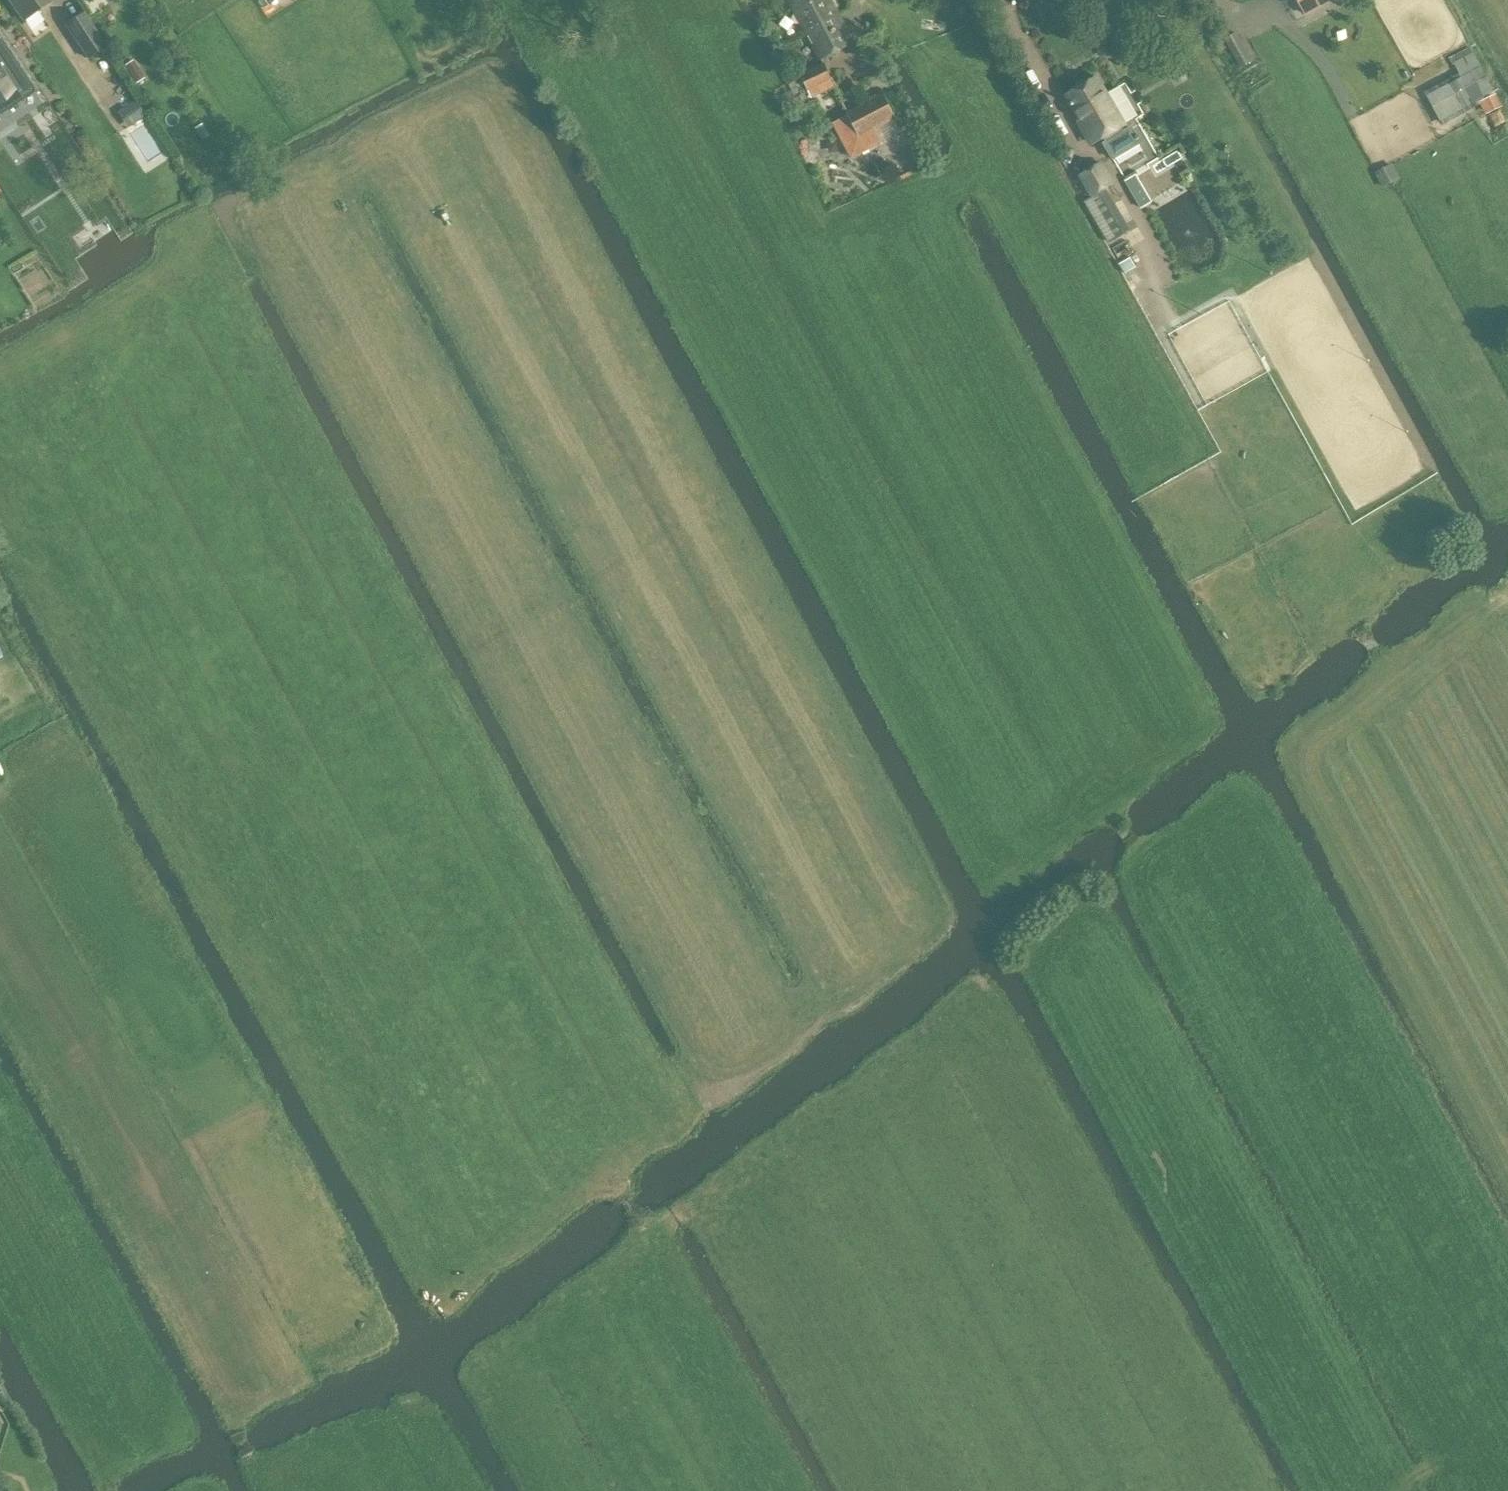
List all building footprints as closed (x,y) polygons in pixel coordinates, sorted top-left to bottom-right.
[(48,3),(46,0),(9,0),(14,8),(15,8),(23,20),(48,3)] [(838,13),(831,0),(788,0),(804,31),(838,13)] [(1334,0),(1297,0),(1306,16),(1334,0)] [(838,13),(804,31),(819,61),(831,55),(834,60),(842,56),(839,51),(853,44),(838,13)] [(88,59),(104,48),(83,14),(66,25),(88,59)] [(1241,69),(1253,63),(1237,36),(1226,42),(1241,69)] [(15,96),(18,102),(33,92),(34,93),(35,92),(7,49),(1,39),(0,40),(0,105),(15,96)] [(133,61),(124,66),(136,84),(145,78),(133,61)] [(823,63),(808,71),(816,89),(809,92),(812,97),(825,90),(823,85),(832,81),(823,63)] [(1440,122),(1494,93),(1481,69),(1427,97),(1440,122)] [(791,71),(784,74),(795,95),(797,93),(799,96),(809,92),(816,89),(808,71),(795,78),(791,71)] [(1066,97),(1094,145),(1106,138),(1108,143),(1105,145),(1113,160),(1140,144),(1138,140),(1140,140),(1137,136),(1136,136),(1132,129),(1123,134),(1121,130),(1126,127),(1098,79),(1066,97)] [(851,134),(840,139),(851,160),(884,143),(877,130),(896,119),(884,95),(847,114),(848,115),(843,118),(851,134)] [(1092,197),(1113,186),(1102,165),(1080,176),(1092,197)] [(1142,185),(1136,175),(1125,181),(1131,192),(1142,185)] [(1131,231),(1107,190),(1086,203),(1109,243),(1131,231)]
